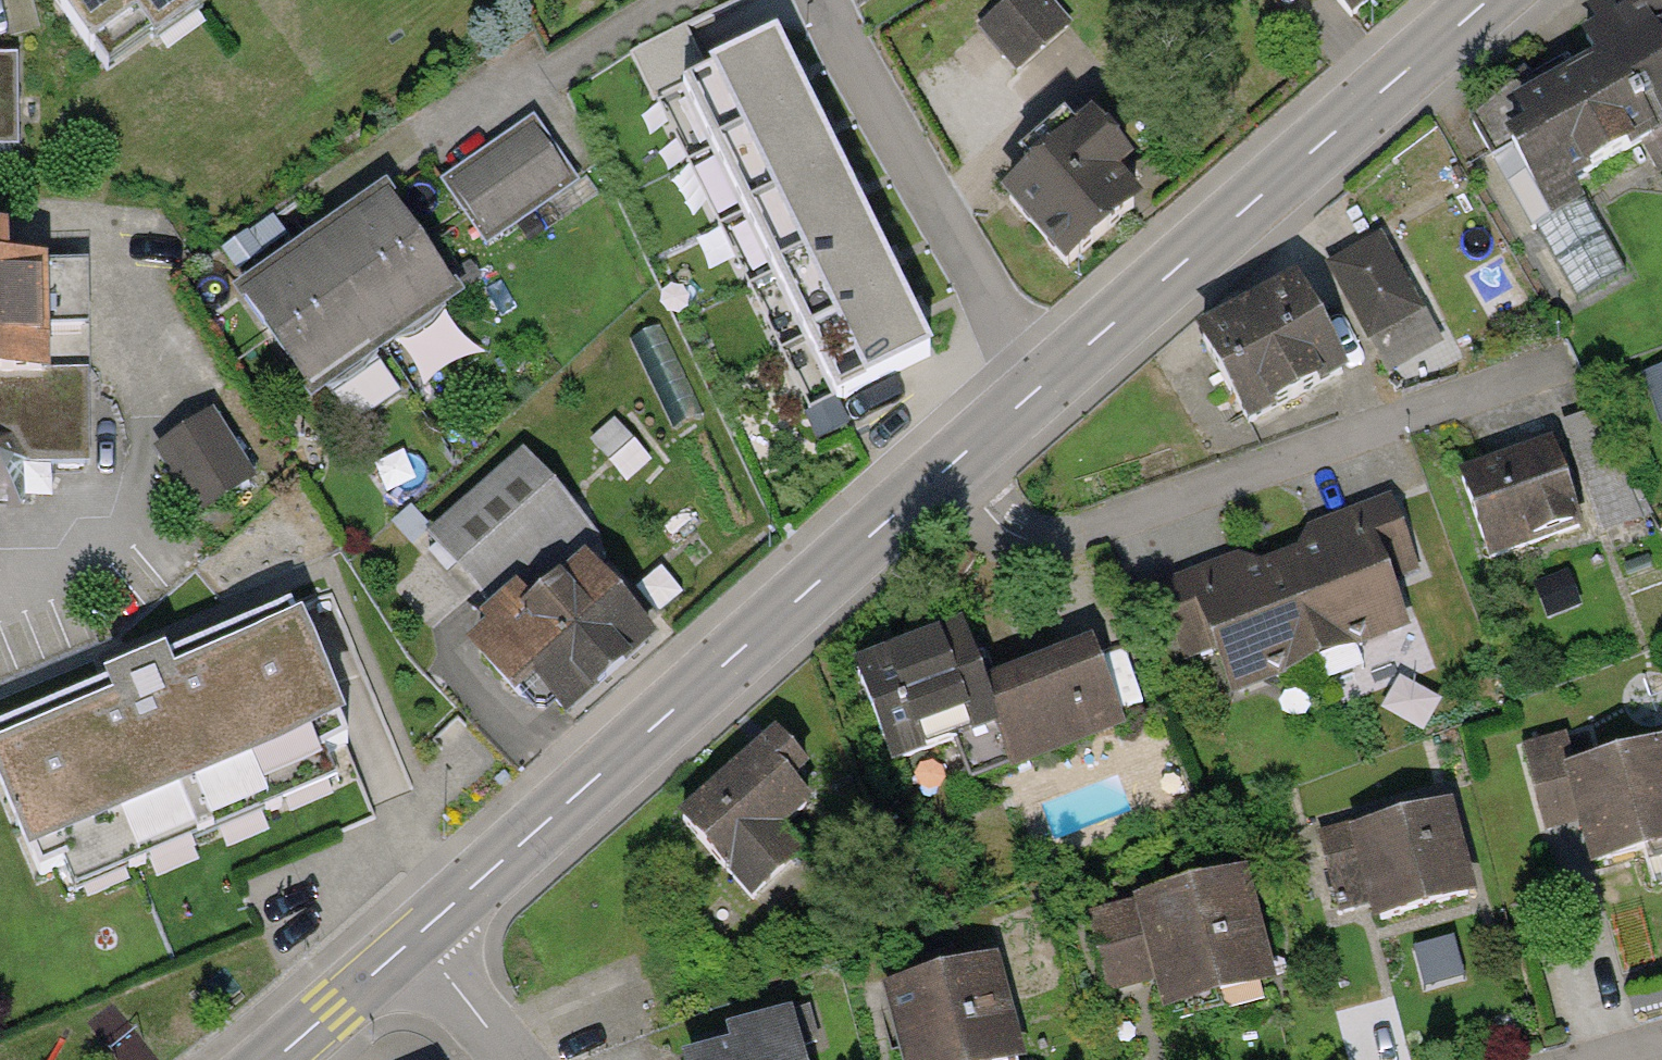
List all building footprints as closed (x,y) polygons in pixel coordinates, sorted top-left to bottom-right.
[(205,0),(51,0),(102,73),(205,0)] [(777,0),(732,0),(627,52),(663,124),(804,55),(777,0)] [(976,23),(1020,73),(1078,22),(1059,0),(1003,0),(976,23)] [(1527,115),(1566,191),(1661,142),(1661,46),(1527,115)] [(0,52),(0,148),(25,147),(24,52),(0,52)] [(840,128),(804,55),(663,124),(699,197),(840,128)] [(1106,117),(1005,205),(1067,275),(1167,188),(1106,117)] [(579,185),(539,125),(446,188),(487,248),(579,185)] [(876,201),(840,128),(699,197),(735,270),(876,201)] [(384,199),(242,296),(310,394),(324,385),(352,427),(399,395),(370,353),(393,337),(396,341),(414,335),(431,324),(441,310),(439,307),(453,297),(384,199)] [(912,273),(876,201),(735,270),(771,343),(912,273)] [(0,243),(0,504),(22,503),(44,464),(87,462),(85,432),(41,433),(39,374),(82,373),(78,273),(4,276),(2,243),(0,243)] [(1388,250),(1202,343),(1244,425),(1429,333),(1388,250)] [(948,346),(912,273),(771,343),(807,415),(948,346)] [(1641,371),(1656,422),(1661,420),(1661,364),(1641,371)] [(215,418),(158,453),(195,513),(252,478),(215,418)] [(1564,443),(1462,478),(1492,565),(1594,530),(1564,443)] [(557,697),(575,715),(667,630),(588,546),(603,533),(529,453),(438,538),(514,620),(478,653),(537,716),(557,697)] [(1260,554),(1171,585),(1195,654),(1221,645),(1239,699),(1415,638),(1395,579),(1425,569),(1402,505),(1307,538),(1312,553),(1265,570),(1260,554)] [(0,728),(0,772),(50,897),(357,774),(292,611),(0,728)] [(1142,726),(1113,643),(1005,680),(989,635),(865,678),(894,760),(970,733),(987,780),(1142,726)] [(1580,768),(1571,732),(1530,742),(1553,830),(1591,820),(1604,872),(1661,857),(1661,747),(1580,768)] [(828,796),(779,744),(686,831),(758,908),(809,861),(785,836),(828,796)] [(1485,896),(1462,805),(1366,830),(1389,921),(1485,896)] [(1261,880),(1107,919),(1124,985),(1163,975),(1173,1015),(1288,985),(1261,880)] [(896,993),(914,1059),(1023,1059),(1037,1056),(1013,964),(896,993)] [(703,1059),(823,1059),(817,1034),(703,1059)]
